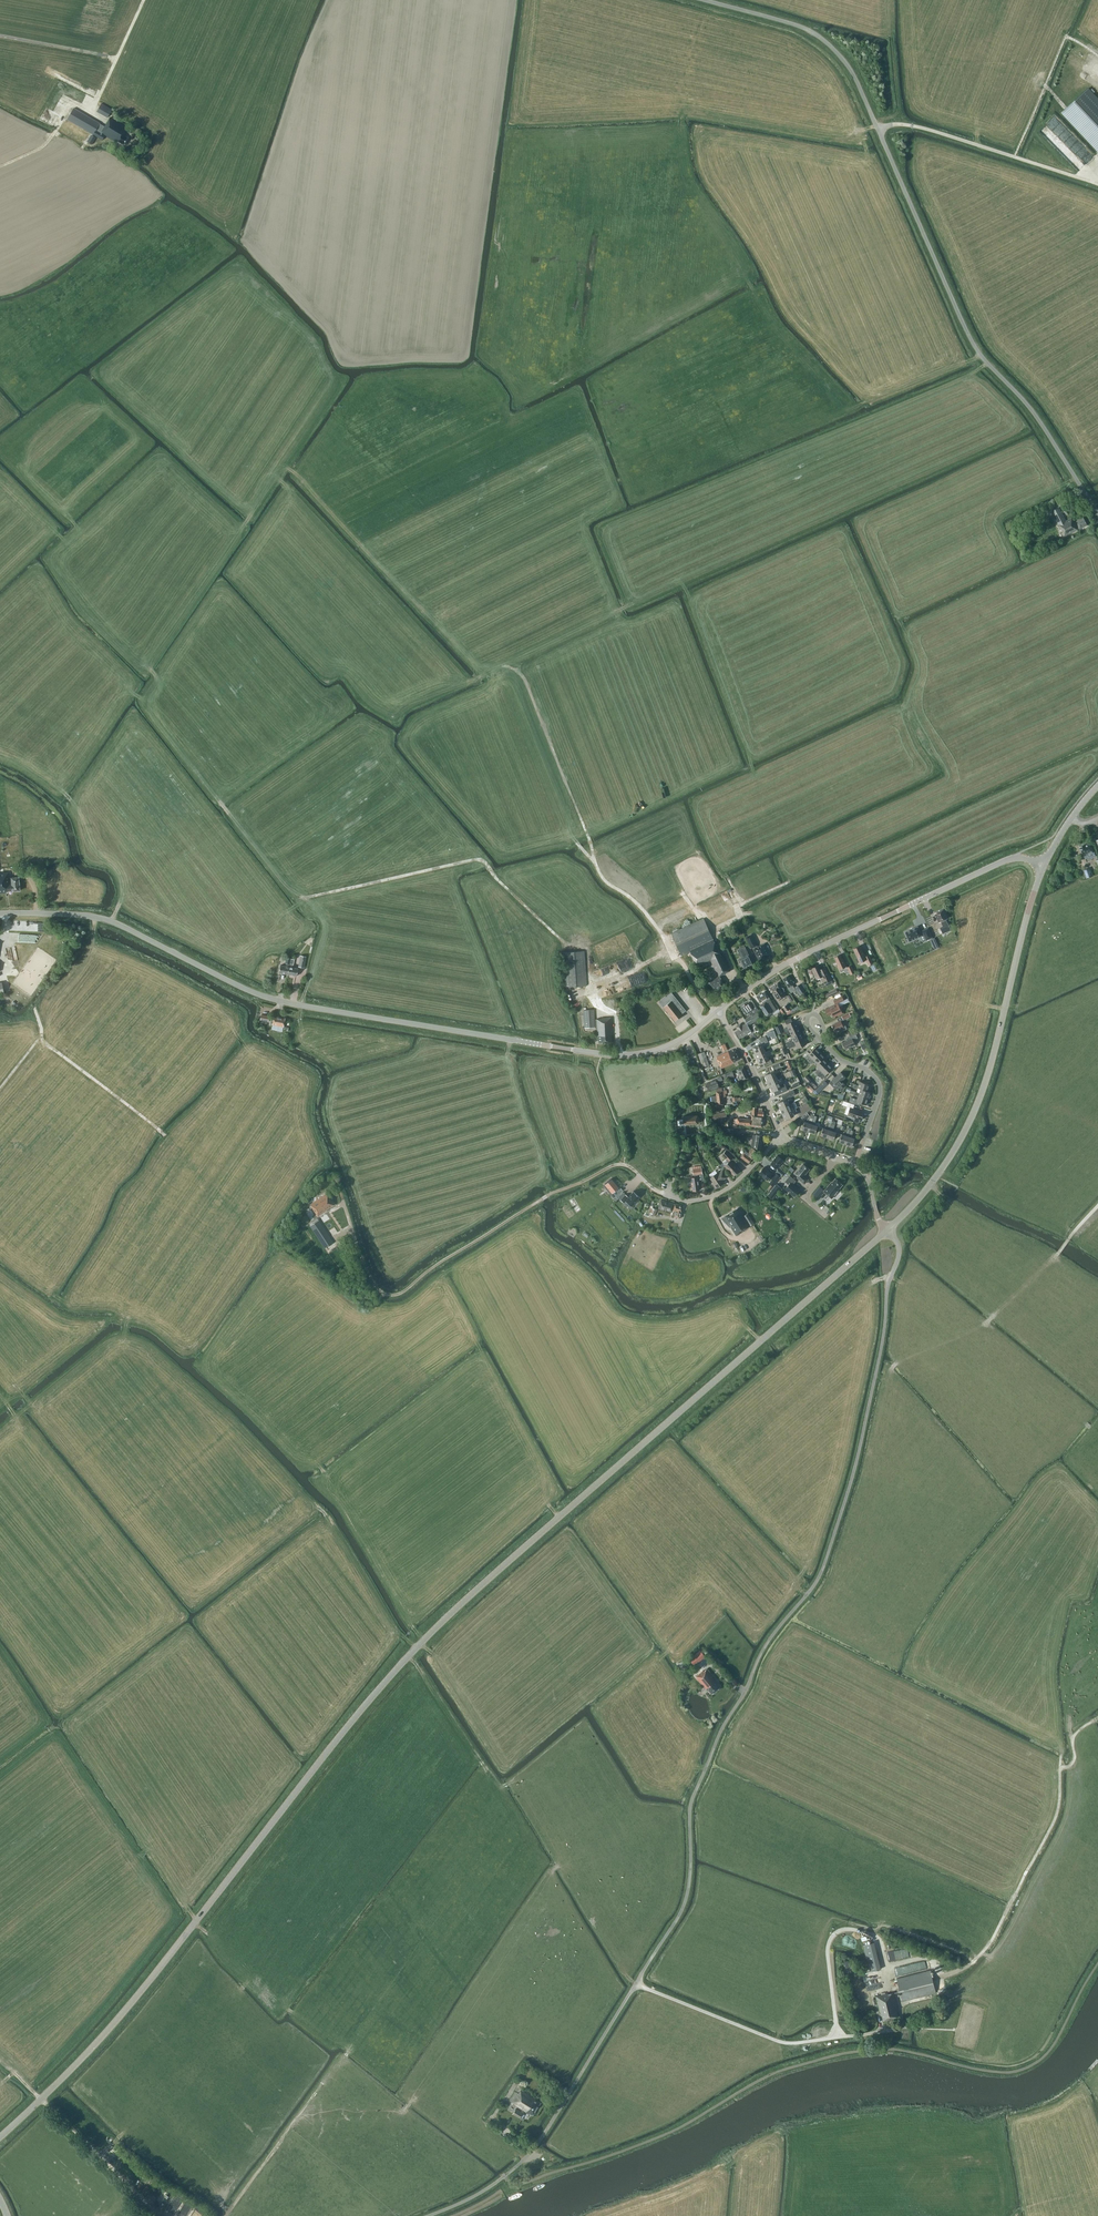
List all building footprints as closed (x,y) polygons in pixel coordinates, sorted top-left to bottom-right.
[(1097,151),(1097,101),(1087,89),(1062,112),(1097,151)] [(107,118),(112,110),(101,103),(97,112),(107,118)] [(131,131),(128,129),(129,129),(110,118),(104,127),(99,124),(100,123),(73,108),(67,120),(102,140),(104,135),(115,142),(116,140),(123,144),(127,138),(124,136),(127,132),(129,134),(131,131)] [(92,144),(96,137),(91,135),(87,142),(92,144)] [(1051,512),(1062,533),(1064,536),(1079,529),(1079,530),(1087,525),(1083,518),(1076,522),(1077,524),(1076,524),(1072,518),(1066,521),(1059,508),(1051,512)] [(1085,844),(1080,846),(1085,859),(1089,857),(1090,859),(1096,856),(1090,843),(1085,845),(1085,844)] [(1087,878),(1093,876),(1090,868),(1083,870),(1087,878)] [(6,892),(6,891),(12,890),(12,891),(20,890),(18,877),(8,878),(8,872),(0,873),(0,893),(6,892)] [(943,933),(951,930),(949,926),(948,923),(946,919),(948,918),(945,912),(946,911),(945,909),(944,910),(944,909),(935,913),(935,914),(936,916),(939,922),(941,921),(943,926),(940,927),(943,933)] [(703,918),(671,933),(681,955),(690,951),(697,967),(711,961),(717,975),(712,977),(712,979),(709,981),(708,982),(710,984),(711,984),(714,991),(724,986),(720,976),(730,971),(723,954),(720,955),(703,918)] [(926,940),(932,937),(928,927),(922,930),(922,931),(920,932),(917,926),(905,932),(909,941),(924,934),(926,940)] [(753,937),(752,934),(746,937),(751,948),(757,945),(753,937)] [(765,943),(753,949),(756,955),(757,955),(760,960),(766,958),(765,956),(769,954),(765,943)] [(748,966),(753,964),(744,945),(739,948),(743,957),(738,959),(740,963),(741,962),(743,968),(748,966)] [(860,963),(866,960),(869,965),(873,963),(869,955),(865,957),(864,955),(860,946),(854,949),(858,958),(856,958),(858,963),(860,962),(860,963)] [(561,952),(563,987),(586,985),(583,951),(561,952)] [(855,973),(851,966),(847,968),(843,959),(842,959),(841,955),(835,958),(837,962),(836,962),(841,972),(844,970),(845,972),(849,970),(851,974),(855,973)] [(629,965),(631,969),(636,967),(633,956),(616,961),(618,968),(629,965)] [(286,962),(285,966),(280,965),(278,972),(287,974),(289,965),(289,964),(289,963),(290,963),(290,958),(287,958),(286,962)] [(287,974),(296,976),(298,969),(292,968),(294,959),(291,959),(290,965),(289,965),(287,974)] [(825,983),(832,980),(825,967),(821,969),(819,965),(812,969),(817,979),(822,977),(825,983)] [(791,993),(795,990),(792,985),(794,983),(788,975),(783,979),(788,987),(787,987),(791,993)] [(782,987),(781,988),(778,982),(769,988),(773,993),(778,1001),(786,996),(783,992),(784,991),(783,989),(784,989),(783,988),(782,988),(782,987)] [(795,987),(800,994),(806,991),(804,988),(806,986),(803,982),(795,987)] [(778,1008),(776,1010),(769,999),(770,998),(765,991),(756,996),(760,1002),(761,1001),(762,1003),(759,1005),(766,1016),(774,1011),(776,1013),(780,1010),(782,1014),(786,1012),(785,1012),(783,1007),(779,1009),(778,1008)] [(659,1001),(663,1007),(668,1004),(666,1001),(673,995),(671,992),(659,1001)] [(686,1011),(673,995),(666,1001),(668,1004),(663,1007),(675,1022),(683,1015),(682,1014),(686,1011)] [(842,996),(834,1000),(836,1004),(834,1005),(826,1009),(829,1016),(832,1014),(834,1017),(842,1013),(838,1004),(844,1000),(842,996)] [(746,1004),(745,1004),(741,1006),(746,1014),(750,1011),(752,1014),(758,1011),(758,1009),(755,1004),(752,1006),(749,1002),(746,1004)] [(584,1028),(594,1027),(593,1009),(583,1010),(584,1028)] [(756,1012),(750,1016),(753,1022),(760,1018),(756,1012)] [(747,1023),(742,1025),(741,1023),(736,1026),(738,1030),(734,1032),(738,1039),(751,1031),(748,1025),(753,1022),(750,1016),(745,1019),(747,1023)] [(612,1034),(611,1017),(600,1018),(600,1019),(595,1019),(596,1035),(594,1036),(595,1039),(598,1039),(598,1043),(611,1042),(611,1035),(612,1034)] [(786,1024),(788,1028),(787,1029),(786,1027),(784,1029),(785,1032),(798,1026),(795,1020),(786,1024)] [(844,1023),(842,1024),(841,1021),(832,1025),(835,1031),(839,1029),(840,1032),(847,1029),(844,1023)] [(801,1032),(798,1026),(785,1032),(786,1035),(789,1034),(789,1032),(790,1032),(792,1036),(801,1032)] [(858,1038),(856,1034),(858,1034),(856,1029),(849,1033),(851,1037),(851,1038),(849,1039),(849,1040),(842,1043),(846,1050),(855,1045),(853,1040),(858,1038)] [(794,1040),(792,1041),(792,1039),(789,1041),(790,1042),(786,1043),(787,1045),(791,1044),(803,1038),(801,1032),(792,1036),(794,1040)] [(764,1049),(762,1046),(766,1044),(765,1042),(771,1039),(770,1036),(763,1039),(764,1042),(752,1047),(754,1053),(764,1049)] [(797,1048),(806,1044),(803,1038),(791,1044),(787,1045),(788,1049),(795,1046),(794,1044),(795,1044),(797,1048)] [(810,1056),(812,1058),(813,1059),(820,1052),(816,1047),(808,1054),(804,1057),(806,1059),(810,1056)] [(754,1053),(757,1059),(770,1053),(769,1050),(765,1052),(764,1049),(754,1053)] [(716,1057),(721,1068),(733,1063),(733,1062),(739,1059),(735,1050),(733,1051),(732,1050),(716,1057)] [(703,1067),(709,1065),(704,1051),(698,1054),(703,1067)] [(820,1052),(813,1059),(812,1058),(809,1062),(811,1064),(814,1061),(817,1064),(823,1058),(824,1058),(825,1056),(820,1052)] [(771,1055),(770,1053),(757,1059),(759,1064),(763,1063),(764,1066),(772,1063),(770,1059),(769,1060),(767,1056),(771,1055)] [(818,1074),(821,1071),(820,1070),(828,1063),(824,1058),(823,1058),(817,1064),(816,1065),(819,1069),(816,1072),(818,1074)] [(828,1063),(820,1070),(821,1071),(818,1074),(823,1079),(826,1075),(825,1075),(833,1068),(828,1063)] [(741,1081),(748,1078),(743,1067),(736,1070),(737,1073),(736,1074),(737,1076),(738,1075),(741,1081)] [(778,1072),(777,1069),(774,1071),(764,1075),(767,1081),(776,1077),(775,1073),(778,1072)] [(729,1080),(735,1077),(732,1070),(726,1073),(729,1080)] [(835,1087),(839,1091),(846,1085),(842,1081),(845,1077),(840,1072),(835,1077),(832,1079),(837,1085),(835,1087)] [(778,1080),(776,1077),(767,1081),(769,1086),(782,1080),(781,1078),(778,1080)] [(719,1087),(716,1079),(710,1082),(710,1083),(705,1084),(708,1090),(712,1088),(713,1089),(719,1087)] [(780,1084),(783,1083),(782,1080),(769,1086),(772,1092),(779,1089),(780,1093),(786,1091),(784,1087),(781,1088),(780,1084)] [(818,1093),(827,1084),(824,1081),(815,1090),(818,1093)] [(858,1088),(860,1089),(861,1089),(868,1091),(870,1085),(860,1081),(858,1085),(854,1084),(853,1087),(857,1089),(858,1088)] [(811,1093),(816,1088),(810,1082),(805,1087),(811,1093)] [(711,1101),(717,1101),(717,1105),(723,1104),(723,1103),(724,1103),(724,1097),(726,1097),(725,1094),(727,1093),(727,1090),(722,1091),(722,1088),(716,1089),(716,1091),(716,1095),(711,1096),(711,1101)] [(850,1093),(858,1096),(858,1095),(869,1098),(871,1092),(868,1091),(861,1089),(860,1089),(859,1093),(851,1090),(850,1093)] [(781,1095),(783,1100),(795,1095),(793,1090),(781,1095)] [(851,1097),(849,1102),(860,1105),(860,1103),(866,1105),(869,1098),(858,1095),(858,1096),(857,1099),(851,1097)] [(777,1103),(780,1109),(789,1104),(787,1101),(791,1099),(790,1097),(786,1099),(777,1103)] [(854,1117),(853,1121),(859,1123),(860,1119),(861,1119),(864,1112),(852,1108),(853,1104),(843,1100),(842,1105),(850,1108),(847,1116),(852,1117),(852,1116),(854,1117)] [(782,1114),(795,1108),(792,1103),(789,1104),(780,1109),(782,1114)] [(752,1119),(751,1126),(762,1127),(763,1116),(763,1112),(762,1111),(762,1108),(758,1108),(758,1111),(757,1115),(756,1115),(757,1107),(752,1107),(752,1119)] [(796,1110),(795,1108),(782,1114),(785,1120),(794,1115),(792,1112),(796,1110)] [(714,1121),(727,1118),(726,1112),(712,1114),(714,1121)] [(699,1121),(699,1117),(697,1115),(682,1116),(682,1118),(678,1118),(678,1123),(682,1123),(683,1124),(684,1124),(685,1124),(686,1124),(697,1123),(699,1121)] [(804,1121),(802,1129),(808,1131),(811,1124),(812,1121),(808,1120),(808,1123),(804,1121)] [(808,1131),(815,1133),(817,1126),(816,1125),(814,1125),(815,1122),(812,1121),(811,1124),(808,1131)] [(823,1128),(820,1135),(827,1137),(829,1130),(830,1128),(827,1127),(826,1129),(823,1128)] [(827,1137),(833,1140),(836,1132),(832,1131),(833,1129),(830,1128),(829,1130),(827,1137)] [(760,1149),(762,1135),(756,1134),(756,1135),(753,1135),(751,1146),(754,1146),(754,1147),(760,1149)] [(841,1134),(839,1141),(845,1144),(848,1136),(841,1134)] [(845,1144),(852,1146),(855,1138),(851,1137),(852,1135),(849,1134),(848,1136),(845,1144)] [(748,1153),(745,1151),(741,1157),(748,1163),(752,1158),(752,1159),(757,1152),(752,1148),(748,1153)] [(726,1151),(722,1154),(728,1161),(732,1157),(726,1151)] [(771,1163),(777,1168),(784,1160),(777,1155),(771,1163)] [(737,1166),(731,1160),(724,1166),(730,1172),(731,1172),(734,1175),(739,1170),(736,1167),(737,1166)] [(796,1173),(800,1176),(798,1178),(804,1184),(809,1179),(804,1175),(810,1169),(803,1164),(796,1173)] [(772,1174),(764,1167),(759,1173),(767,1180),(772,1174)] [(776,1172),(781,1176),(785,1172),(779,1167),(776,1172)] [(714,1183),(713,1184),(715,1188),(723,1183),(721,1180),(726,1177),(724,1174),(725,1173),(723,1170),(718,1173),(718,1172),(710,1177),(714,1183)] [(780,1176),(776,1173),(770,1179),(775,1183),(780,1176)] [(693,1190),(699,1189),(699,1185),(698,1176),(698,1174),(694,1175),(694,1177),(690,1178),(691,1186),(692,1186),(693,1190)] [(785,1189),(794,1196),(799,1190),(793,1184),(796,1181),(790,1175),(785,1181),(789,1185),(785,1189)] [(823,1191),(832,1198),(838,1191),(838,1190),(842,1184),(835,1178),(832,1182),(831,1182),(823,1191)] [(611,1179),(604,1184),(611,1193),(610,1194),(613,1198),(622,1191),(619,1187),(618,1187),(611,1179)] [(625,1201),(631,1206),(639,1197),(633,1191),(628,1197),(625,1194),(620,1200),(623,1203),(625,1201)] [(310,1204),(318,1216),(327,1210),(326,1209),(334,1204),(326,1193),(310,1204)] [(673,1210),(676,1211),(678,1204),(660,1199),(658,1207),(672,1210),(673,1210)] [(647,1207),(652,1209),(650,1213),(654,1215),(656,1209),(652,1208),(653,1207),(648,1204),(647,1207)] [(683,1205),(678,1204),(676,1211),(673,1210),(672,1214),(671,1214),(670,1216),(674,1217),(674,1216),(680,1218),(683,1205)] [(723,1217),(726,1222),(726,1221),(735,1236),(745,1230),(744,1229),(749,1226),(749,1225),(753,1223),(747,1213),(743,1216),(738,1208),(723,1217)] [(324,1248),(333,1243),(319,1220),(310,1226),(324,1248)] [(702,1659),(705,1656),(700,1650),(697,1652),(702,1659)] [(709,1690),(711,1691),(712,1693),(720,1687),(717,1683),(718,1682),(717,1680),(708,1669),(704,1672),(703,1670),(699,1674),(696,1677),(706,1689),(707,1688),(709,1690)] [(863,1946),(870,1973),(875,1972),(881,1970),(874,1944),(863,1946)] [(931,1971),(897,1979),(902,2001),(936,1993),(931,1971)] [(883,2020),(898,2016),(896,2010),(898,2010),(893,1993),(888,1994),(888,1993),(881,1995),(881,1994),(875,1996),(881,2015),(882,2015),(883,2020)] [(527,2111),(532,2115),(540,2102),(536,2100),(538,2097),(536,2096),(535,2098),(520,2089),(518,2093),(517,2092),(510,2103),(522,2110),(521,2112),(516,2109),(512,2114),(519,2118),(522,2113),(521,2112),(523,2110),(526,2112),(527,2111)] [(190,2211),(194,2204),(187,2200),(183,2208),(190,2211)]
